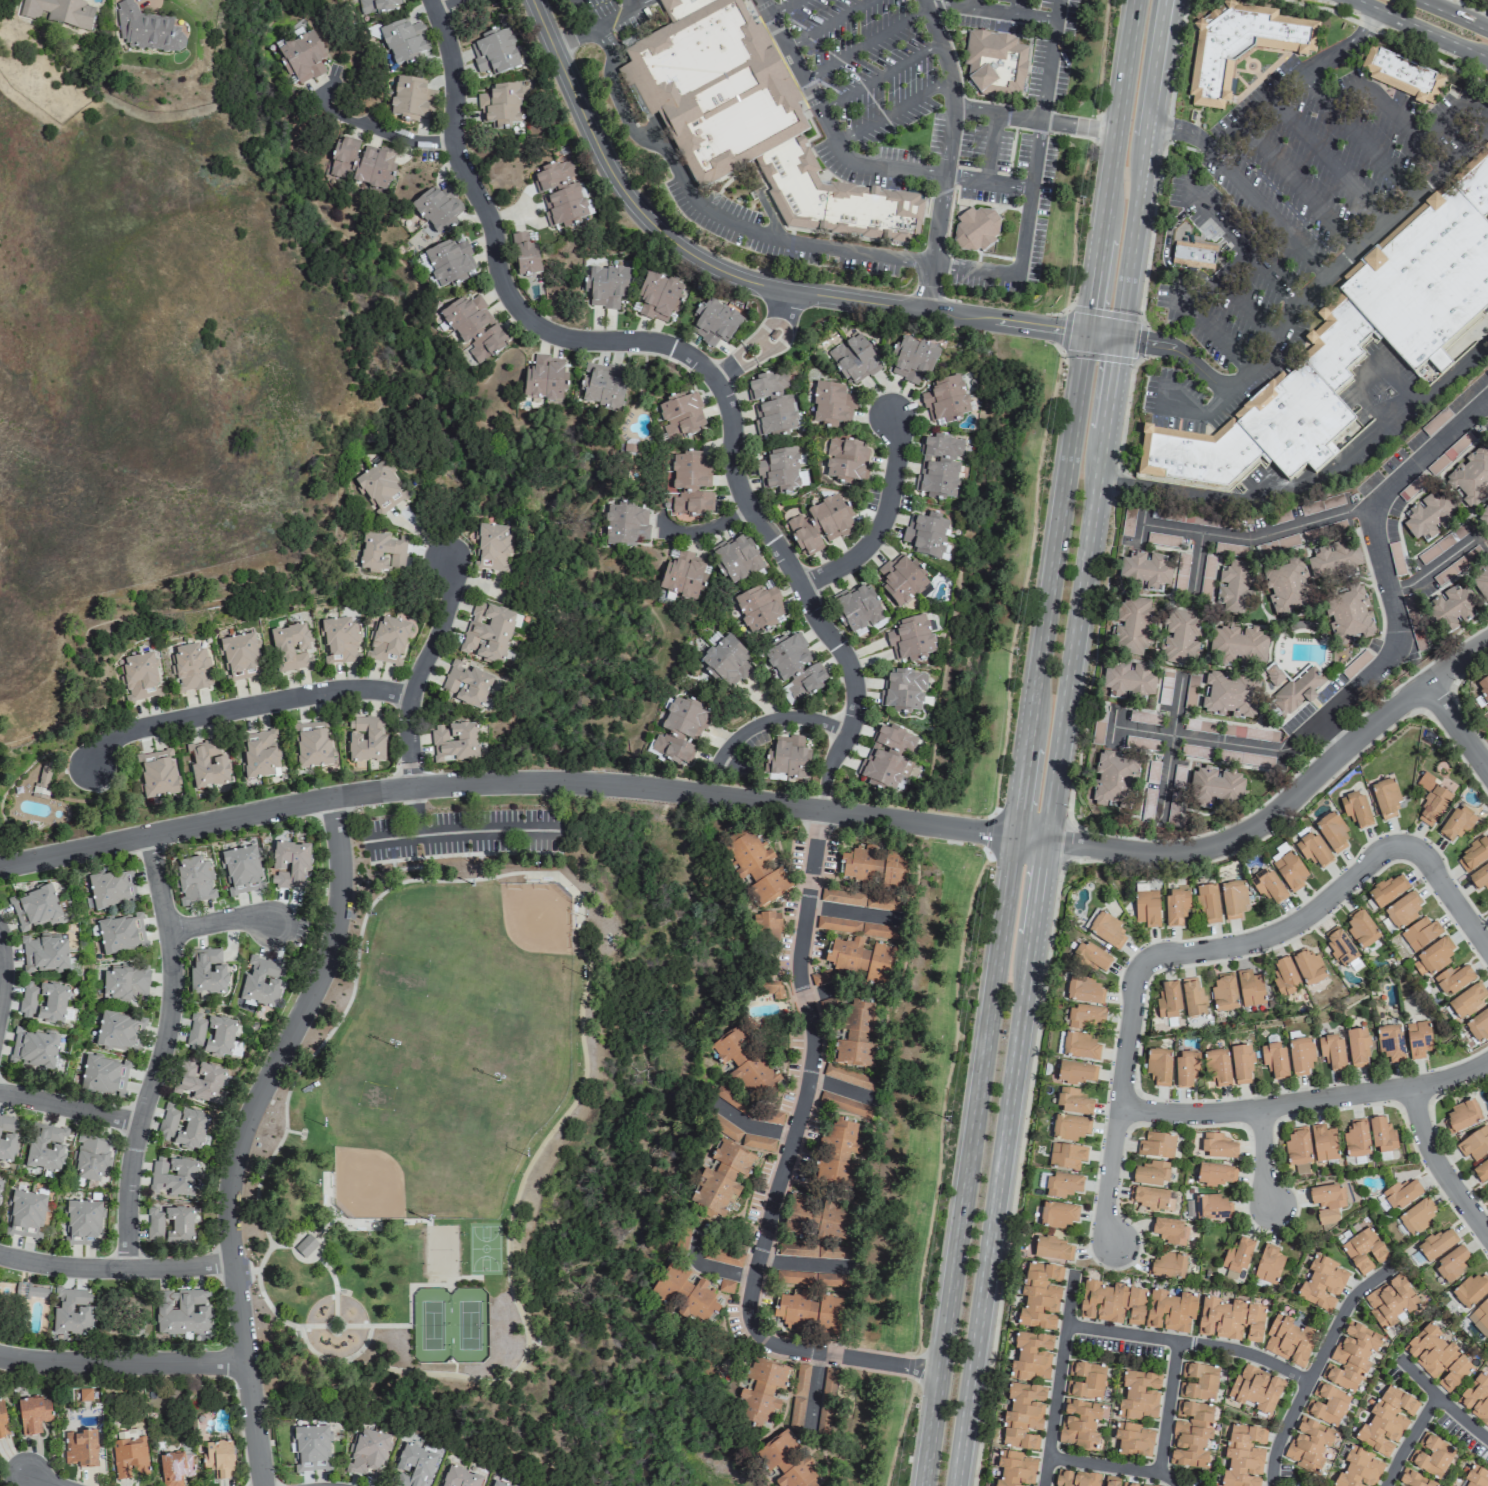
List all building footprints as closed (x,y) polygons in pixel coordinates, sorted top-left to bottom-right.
[(95,6),(78,3),(79,0),(22,0),(18,15),(41,20),(41,19),(89,31),(95,6)] [(183,30),(171,28),(172,19),(133,15),(134,2),(121,0),(119,0),(115,38),(125,40),(124,47),(180,54),(183,30)] [(360,16),(401,8),(399,0),(357,0),(360,16)] [(669,28),(622,48),(628,65),(617,69),(625,88),(633,85),(645,114),(663,116),(693,189),(756,163),(784,230),(907,243),(919,238),(922,202),(909,193),(815,183),(816,171),(801,134),(808,131),(797,105),(797,104),(764,26),(744,24),(734,0),(657,0),(669,28)] [(1318,21),(1276,17),(1277,8),(1224,3),(1223,13),(1216,16),(1214,12),(1191,23),(1195,31),(1188,97),(1191,97),(1190,106),(1222,110),(1223,104),(1229,101),(1230,93),(1228,90),(1232,60),(1253,49),(1305,55),(1315,50),(1318,21)] [(379,28),(395,70),(425,59),(422,53),(431,50),(419,21),(408,25),(405,18),(379,28)] [(520,67),(508,23),(494,27),(495,31),(482,34),(483,39),(474,42),(477,56),(472,57),(476,73),(490,69),(491,75),(520,67)] [(296,85),(324,71),(319,60),(326,57),(313,29),(278,46),(296,85)] [(969,93),(1022,98),(1027,47),(1015,45),(1016,37),(967,32),(963,66),(972,67),(969,93)] [(1358,69),(1369,74),(1367,78),(1414,98),(1412,102),(1421,106),(1423,101),(1432,105),(1444,78),(1435,74),(1435,72),(1378,49),(1369,45),(1358,69)] [(425,79),(393,77),(391,116),(432,118),(433,90),(425,89),(425,79)] [(484,123),(494,122),(494,128),(510,128),(510,124),(520,123),(518,84),(490,85),(491,94),(476,95),(477,109),(483,108),(484,123)] [(327,175),(344,179),(345,175),(351,176),(350,183),(384,190),(386,181),(390,182),(396,151),(364,144),(361,159),(356,158),(359,140),(341,136),(340,144),(334,142),(327,175)] [(1414,374),(1427,362),(1440,377),(1452,364),(1441,350),(1487,307),(1487,226),(1447,181),(1340,276),(1344,281),(1334,289),(1414,374)] [(412,202),(435,239),(457,225),(453,218),(463,211),(455,197),(445,203),(435,187),(412,202)] [(993,254),(998,214),(957,209),(953,249),(993,254)] [(511,234),(517,277),(540,274),(536,243),(527,245),(526,232),(511,234)] [(423,251),(437,286),(476,270),(464,241),(452,246),(450,240),(423,251)] [(1176,243),(1217,247),(1215,271),(1174,267),(1176,243)] [(626,298),(629,270),(585,266),(582,292),(590,293),(588,307),(617,310),(618,297),(626,298)] [(666,324),(673,304),(680,307),(687,287),(646,271),(631,311),(666,324)] [(439,311),(463,349),(466,348),(476,365),(509,344),(478,294),(466,302),(463,297),(439,311)] [(742,318),(707,297),(696,315),(698,316),(688,333),(713,348),(719,338),(727,343),(742,318)] [(853,385),(881,369),(859,332),(826,353),(843,381),(848,378),(853,385)] [(939,348),(900,336),(893,357),(895,357),(889,376),(917,384),(921,373),(930,376),(939,348)] [(525,367),(522,398),(561,401),(561,391),(565,391),(567,373),(563,372),(564,357),(533,355),(533,367),(525,367)] [(1337,451),(1330,443),(1356,418),(1303,361),(1234,426),(1287,482),(1305,465),(1313,474),(1337,451)] [(618,410),(626,370),(584,362),(576,402),(618,410)] [(761,435),(796,430),(791,395),(787,396),(784,373),(748,378),(751,401),(757,400),(761,435)] [(932,382),(933,390),(921,393),(927,422),(968,413),(960,376),(932,382)] [(811,421),(850,426),(854,395),(844,394),(845,386),(816,382),(811,421)] [(657,405),(663,426),(662,426),(667,441),(706,430),(696,394),(657,405)] [(963,438),(932,436),(932,438),(923,437),(919,491),(927,491),(926,497),(955,499),(958,460),(961,460),(963,438)] [(864,483),(870,448),(828,440),(825,457),(827,458),(824,476),(834,478),(833,482),(853,486),(854,481),(864,483)] [(1480,444),(1442,479),(1470,510),(1487,494),(1487,453),(1480,444)] [(756,461),(759,489),(776,488),(776,495),(790,493),(790,488),(799,487),(795,449),(767,451),(768,459),(756,461)] [(709,453),(681,453),(681,455),(672,456),(672,490),(678,490),(678,497),(671,497),(671,515),(704,515),(704,512),(713,512),(712,493),(697,493),(697,488),(710,487),(709,453)] [(355,477),(378,515),(407,497),(384,459),(355,477)] [(1438,487),(1418,501),(1418,502),(1403,513),(1408,520),(1402,524),(1413,540),(1420,536),(1424,542),(1438,533),(1437,531),(1458,516),(1438,487)] [(1479,512),(1487,526),(1487,507),(1479,512)] [(605,544),(651,543),(650,524),(647,524),(647,508),(604,508),(605,544)] [(940,560),(949,521),(940,519),(941,515),(927,512),(926,518),(908,514),(902,541),(913,544),(911,553),(940,560)] [(473,568),(507,572),(513,528),(479,524),(473,568)] [(404,567),(405,540),(388,540),(389,533),(361,532),(360,570),(386,570),(386,567),(404,567)] [(730,586),(763,568),(745,534),(726,545),(724,541),(710,548),(722,570),(730,586)] [(1356,545),(1346,548),(1344,541),(1330,545),(1311,550),(1313,557),(1306,559),(1312,579),(1319,577),(1321,584),(1356,574),(1354,566),(1361,564),(1356,545)] [(659,590),(679,595),(678,598),(697,603),(708,559),(669,549),(659,590)] [(897,609),(917,593),(920,597),(933,588),(911,560),(908,563),(900,552),(876,571),(885,582),(880,586),(897,609)] [(1165,555),(1147,553),(1131,552),(1130,558),(1120,557),(1118,578),(1125,578),(1124,588),(1143,589),(1143,590),(1161,591),(1162,584),(1169,585),(1171,567),(1164,566),(1165,555)] [(1273,616),(1315,603),(1300,556),(1287,561),(1287,562),(1261,570),(1269,595),(1267,596),(1273,616)] [(1249,562),(1229,561),(1229,567),(1219,566),(1218,585),(1216,585),(1215,603),(1222,604),(1222,613),(1242,613),(1242,606),(1252,607),(1252,589),(1248,589),(1249,562)] [(1487,606),(1487,605),(1487,566),(1469,579),(1487,606)] [(883,621),(868,585),(846,594),(845,591),(833,596),(848,635),(883,621)] [(1460,625),(1460,624),(1480,612),(1465,587),(1459,591),(1456,586),(1420,607),(1439,638),(1460,625)] [(732,599),(749,635),(775,622),(773,619),(786,613),(774,587),(760,593),(758,587),(732,599)] [(1321,596),(1326,618),(1328,617),(1334,642),(1361,636),(1362,639),(1375,636),(1369,609),(1367,609),(1362,587),(1321,596)] [(1146,657),(1153,600),(1123,596),(1122,605),(1117,604),(1114,624),(1112,624),(1110,641),(1116,641),(1114,653),(1146,657)] [(458,652),(482,658),(481,661),(501,666),(512,626),(518,627),(521,614),(477,603),(470,633),(463,631),(458,652)] [(1161,662),(1195,665),(1198,637),(1200,613),(1166,609),(1164,635),(1162,635),(1160,651),(1162,651),(1161,662)] [(363,659),(400,667),(410,623),(378,616),(370,651),(365,650),(363,659)] [(322,619),(324,656),(323,656),(323,664),(353,662),(352,643),(360,643),(359,624),(350,625),(349,617),(322,619)] [(277,672),(312,666),(304,623),(270,629),(277,672)] [(1265,662),(1267,636),(1260,635),(1260,629),(1240,627),(1240,629),(1211,626),(1208,655),(1219,656),(1218,658),(1265,662)] [(793,703),(822,690),(819,684),(828,680),(820,663),(814,666),(799,632),(762,648),(779,685),(784,683),(793,703)] [(220,638),(225,670),(223,671),(225,683),(244,680),(243,674),(259,671),(253,633),(220,638)] [(754,670),(728,635),(697,659),(714,682),(719,679),(727,690),(754,670)] [(173,646),(175,665),(172,665),(175,684),(174,684),(175,693),(211,687),(206,648),(198,649),(197,643),(173,646)] [(121,657),(127,695),(124,695),(125,702),(162,696),(160,684),(157,685),(152,652),(121,657)] [(1104,668),(1101,688),(1108,689),(1107,697),(1125,699),(1125,700),(1144,702),(1145,694),(1151,695),(1155,667),(1131,664),(1131,663),(1115,661),(1114,669),(1104,668)] [(496,678),(470,667),(469,670),(451,663),(439,693),(479,709),(486,693),(489,695),(496,678)] [(1274,686),(1284,677),(1272,663),(1262,672),(1274,686)] [(1286,718),(1315,695),(1312,691),(1325,681),(1312,665),(1270,699),(1286,718)] [(926,673),(886,670),(883,709),(921,712),(922,692),(925,692),(926,673)] [(1200,712),(1230,714),(1230,717),(1254,718),(1257,675),(1205,672),(1204,686),(1208,686),(1208,697),(1201,697),(1200,712)] [(1474,684),(1487,706),(1487,675),(1474,684)] [(690,765),(695,743),(699,744),(707,712),(698,710),(700,704),(670,697),(661,734),(655,732),(649,755),(690,765)] [(383,761),(384,718),(349,717),(348,760),(383,761)] [(329,767),(329,723),(295,723),(295,767),(329,767)] [(433,762),(478,759),(475,723),(441,725),(431,725),(433,762)] [(916,736),(888,726),(888,728),(877,724),(860,776),(867,778),(865,783),(894,793),(899,777),(906,780),(912,762),(900,758),(902,751),(911,753),(916,736)] [(273,776),(273,769),(280,768),(276,730),(241,734),(246,779),(273,776)] [(808,778),(810,750),(802,749),(803,738),(774,736),(773,750),(767,750),(765,776),(808,778)] [(194,789),(229,783),(222,741),(185,747),(186,753),(191,753),(193,764),(189,765),(194,789)] [(143,799),(177,794),(171,756),(172,756),(171,749),(136,755),(143,799)] [(1244,753),(1219,750),(1218,760),(1243,763),(1244,753)] [(1138,759),(1097,755),(1095,781),(1093,781),(1091,805),(1106,807),(1106,802),(1117,803),(1117,809),(1133,811),(1138,759)] [(51,765),(41,763),(37,783),(33,782),(31,791),(45,795),(51,765)] [(1241,805),(1244,775),(1218,773),(1218,772),(1192,769),(1188,805),(1210,807),(1211,802),(1241,805)] [(1415,785),(1429,794),(1414,818),(1430,828),(1451,795),(1438,786),(1440,782),(1423,771),(1415,785)] [(1369,786),(1381,821),(1397,816),(1393,806),(1400,803),(1391,778),(1369,786)] [(1371,826),(1364,792),(1339,797),(1344,819),(1354,817),(1356,828),(1371,826)] [(1452,843),(1459,830),(1466,835),(1476,817),(1454,805),(1437,835),(1452,843)] [(1333,855),(1348,845),(1342,835),(1346,832),(1332,811),(1313,824),(1333,855)] [(791,888),(779,867),(771,872),(765,863),(775,858),(764,841),(759,844),(749,826),(728,838),(731,844),(724,848),(731,861),(728,862),(739,881),(745,877),(750,886),(746,888),(758,908),(791,888)] [(1319,868),(1332,860),(1314,831),(1294,844),(1308,866),(1315,861),(1319,868)] [(1484,836),(1453,858),(1465,874),(1487,857),(1487,842),(1484,836)] [(309,844),(272,843),(272,871),(270,871),(270,886),(302,886),(302,871),(308,871),(309,844)] [(222,852),(228,887),(226,887),(227,896),(261,890),(253,846),(222,852)] [(904,889),(908,853),(851,847),(850,855),(840,854),(839,862),(843,863),(841,882),(904,889)] [(1310,878),(1289,850),(1270,864),(1290,892),(1310,878)] [(179,904),(215,901),(214,889),(212,890),(209,861),(201,862),(200,857),(176,859),(180,897),(178,898),(179,904)] [(1466,875),(1475,890),(1487,884),(1487,886),(1487,863),(1466,875)] [(1257,883),(1252,887),(1260,898),(1267,894),(1274,905),(1287,896),(1268,868),(1254,878),(1257,883)] [(87,876),(92,908),(131,902),(127,870),(87,876)] [(1376,909),(1409,889),(1399,873),(1366,892),(1376,909)] [(1224,921),(1243,919),(1242,906),(1247,906),(1244,881),(1220,883),(1224,921)] [(62,918),(50,885),(8,900),(19,933),(62,918)] [(1220,923),(1215,885),(1194,887),(1196,907),(1202,906),(1204,925),(1220,923)] [(819,902),(903,913),(904,899),(821,888),(819,902)] [(1166,927),(1182,926),(1182,915),(1188,915),(1188,890),(1165,890),(1166,927)] [(1159,927),(1157,891),(1133,892),(1134,922),(1144,922),(1144,928),(1159,927)] [(1420,903),(1414,892),(1382,908),(1394,930),(1420,917),(1415,906),(1420,903)] [(1126,936),(1117,930),(1121,924),(1098,910),(1086,931),(1118,950),(1126,936)] [(1360,950),(1380,938),(1362,910),(1342,922),(1360,950)] [(754,942),(780,941),(779,912),(753,913),(754,942)] [(816,930),(859,932),(860,919),(816,917),(816,930)] [(1429,924),(1424,917),(1399,934),(1412,953),(1442,932),(1434,920),(1429,924)] [(898,942),(901,928),(862,921),(859,934),(898,942)] [(1322,939),(1342,968),(1358,957),(1339,928),(1322,939)] [(68,970),(66,933),(38,935),(38,940),(29,940),(29,936),(21,936),(23,972),(68,970)] [(888,987),(896,948),(872,944),(870,953),(860,951),(862,939),(851,937),(850,943),(832,939),(829,952),(826,951),(823,961),(832,963),(830,969),(864,976),(863,982),(888,987)] [(1409,961),(1421,980),(1451,960),(1447,953),(1454,948),(1446,937),(1409,961)] [(1095,967),(1103,972),(1111,958),(1082,939),(1068,960),(1091,974),(1095,967)] [(189,993),(226,992),(226,965),(209,966),(209,964),(220,964),(220,949),(188,949),(188,958),(193,958),(194,968),(189,968),(189,993)] [(1292,955),(1302,987),(1326,979),(1318,953),(1308,956),(1306,951),(1292,955)] [(276,1007),(281,979),(280,979),(282,969),(276,967),(277,960),(248,954),(245,972),(244,972),(238,1000),(276,1007)] [(1273,963),(1279,978),(1272,981),(1279,998),(1301,990),(1288,956),(1273,963)] [(1452,973),(1449,968),(1432,978),(1443,997),(1475,979),(1467,964),(1452,973)] [(102,1001),(134,1002),(134,997),(148,997),(148,965),(109,965),(109,971),(102,971),(102,1001)] [(1241,1008),(1265,1004),(1261,975),(1248,977),(1247,970),(1235,972),(1241,1008)] [(1213,1012),(1237,1010),(1234,973),(1215,974),(1216,987),(1211,988),(1213,1012)] [(1204,1015),(1200,977),(1180,979),(1185,1017),(1204,1015)] [(1101,1003),(1102,980),(1067,978),(1066,1002),(1101,1003)] [(772,1000),(782,999),(780,981),(760,983),(761,995),(771,994),(772,1000)] [(1163,998),(1155,999),(1157,1019),(1180,1017),(1176,981),(1161,983),(1163,998)] [(1446,1003),(1458,1021),(1475,1010),(1472,1006),(1487,996),(1478,982),(1446,1003)] [(871,1067),(876,1003),(842,1000),(837,1065),(871,1067)] [(1069,1005),(1067,1027),(1100,1031),(1103,1009),(1069,1005)] [(1463,1023),(1476,1044),(1487,1037),(1487,1007),(1463,1023)] [(95,1044),(138,1052),(144,1017),(100,1010),(95,1044)] [(191,1014),(185,1046),(200,1049),(205,1017),(191,1014)] [(1432,1050),(1428,1020),(1404,1024),(1410,1060),(1424,1058),(1423,1052),(1432,1050)] [(1404,1060),(1399,1024),(1375,1028),(1380,1058),(1388,1057),(1389,1063),(1404,1060)] [(759,1098),(783,1084),(776,1072),(769,1077),(770,1072),(743,1025),(709,1045),(715,1055),(721,1066),(730,1060),(735,1069),(727,1074),(732,1083),(738,1079),(749,1097),(748,1102),(740,1100),(734,1090),(717,1086),(713,1102),(755,1112),(757,1111),(755,1120),(780,1126),(783,1112),(765,1108),(759,1098)] [(52,1070),(58,1036),(14,1029),(8,1063),(52,1070)] [(1369,1067),(1366,1029),(1346,1030),(1349,1068),(1369,1067)] [(1098,1035),(1063,1033),(1062,1057),(1097,1059),(1098,1035)] [(1344,1069),(1340,1033),(1317,1037),(1319,1057),(1328,1056),(1330,1071),(1344,1069)] [(1287,1040),(1292,1076),(1310,1074),(1309,1063),(1315,1062),(1311,1036),(1287,1040)] [(1283,1043),(1259,1045),(1262,1069),(1270,1068),(1271,1079),(1286,1078),(1283,1043)] [(1233,1085),(1253,1083),(1249,1045),(1230,1046),(1233,1085)] [(1170,1049),(1146,1049),(1145,1076),(1154,1076),(1153,1085),(1169,1086),(1170,1049)] [(1215,1087),(1230,1086),(1227,1049),(1203,1051),(1205,1078),(1214,1077),(1215,1087)] [(1192,1087),(1192,1072),(1199,1072),(1199,1051),(1175,1052),(1176,1088),(1192,1087)] [(79,1089),(113,1095),(123,1097),(128,1065),(115,1063),(115,1060),(84,1055),(79,1089)] [(172,1094),(216,1105),(225,1068),(181,1057),(172,1094)] [(1096,1082),(1096,1063),(1057,1064),(1058,1083),(1096,1082)] [(822,1075),(875,1092),(878,1082),(825,1065),(822,1075)] [(1058,1088),(1055,1111),(1091,1114),(1093,1099),(1084,1098),(1084,1091),(1058,1088)] [(817,1105),(870,1118),(873,1106),(820,1092),(817,1105)] [(1450,1134),(1482,1120),(1473,1099),(1441,1113),(1450,1134)] [(155,1138),(203,1150),(212,1115),(164,1103),(155,1138)] [(735,1143),(742,1133),(710,1110),(703,1120),(735,1143)] [(1091,1121),(1054,1113),(1050,1137),(1076,1143),(1077,1135),(1088,1137),(1091,1121)] [(14,1161),(17,1133),(16,1133),(18,1117),(0,1115),(0,1160),(14,1161)] [(1375,1154),(1397,1150),(1394,1129),(1388,1130),(1385,1116),(1368,1119),(1375,1154)] [(1369,1155),(1365,1118),(1349,1120),(1350,1131),(1342,1132),(1345,1158),(1369,1155)] [(811,1182),(849,1189),(854,1161),(847,1160),(848,1154),(855,1155),(861,1125),(832,1120),(829,1139),(819,1137),(811,1182)] [(24,1166),(60,1173),(65,1147),(49,1144),(50,1138),(67,1142),(69,1129),(32,1122),(24,1166)] [(1314,1162),(1338,1159),(1334,1129),(1325,1130),(1324,1124),(1310,1125),(1314,1162)] [(1472,1161),(1487,1151),(1487,1129),(1486,1125),(1454,1145),(1462,1157),(1468,1154),(1472,1161)] [(1307,1127),(1291,1128),(1292,1135),(1284,1135),(1287,1166),(1294,1166),(1295,1175),(1308,1174),(1307,1164),(1310,1164),(1307,1127)] [(776,1140),(743,1132),(740,1146),(773,1154),(776,1140)] [(1136,1155),(1172,1159),(1175,1136),(1145,1132),(1144,1141),(1138,1140),(1136,1155)] [(1236,1157),(1237,1142),(1221,1142),(1221,1133),(1201,1133),(1201,1156),(1236,1157)] [(98,1182),(99,1173),(109,1175),(113,1140),(76,1135),(75,1142),(78,1142),(74,1178),(98,1182)] [(721,1224),(738,1185),(731,1182),(735,1173),(747,1178),(756,1157),(719,1141),(711,1160),(718,1163),(714,1173),(704,1168),(694,1192),(693,1191),(689,1200),(696,1203),(692,1211),(721,1224)] [(1047,1166),(1078,1171),(1079,1162),(1084,1163),(1087,1148),(1051,1142),(1047,1166)] [(148,1194),(192,1199),(197,1161),(153,1156),(148,1194)] [(1471,1168),(1480,1186),(1487,1182),(1487,1159),(1471,1168)] [(1132,1182),(1167,1186),(1169,1163),(1149,1161),(1148,1166),(1133,1165),(1132,1182)] [(1195,1183),(1222,1187),(1223,1182),(1234,1183),(1237,1168),(1199,1162),(1195,1183)] [(1071,1198),(1072,1191),(1081,1193),(1083,1177),(1047,1173),(1044,1196),(1071,1198)] [(1396,1182),(1380,1193),(1392,1212),(1422,1192),(1414,1179),(1400,1188),(1396,1182)] [(1319,1225),(1339,1221),(1336,1208),(1345,1207),(1340,1182),(1307,1189),(1311,1205),(1315,1204),(1319,1225)] [(1172,1212),(1174,1192),(1134,1186),(1131,1206),(1172,1212)] [(46,1196),(12,1190),(7,1217),(11,1218),(8,1234),(23,1236),(24,1228),(40,1230),(46,1196)] [(814,1238),(822,1200),(792,1193),(783,1232),(814,1238)] [(1231,1219),(1232,1200),(1219,1200),(1219,1195),(1195,1195),(1195,1218),(1231,1219)] [(1396,1216),(1408,1236),(1429,1224),(1426,1221),(1436,1214),(1426,1198),(1396,1216)] [(100,1246),(101,1201),(67,1200),(66,1239),(82,1240),(82,1245),(100,1246)] [(1078,1207),(1042,1201),(1038,1225),(1066,1229),(1067,1221),(1076,1222),(1078,1207)] [(194,1209),(156,1207),(147,1207),(145,1242),(162,1243),(163,1220),(171,1220),(171,1231),(165,1231),(165,1243),(192,1244),(194,1209)] [(852,1262),(853,1246),(846,1245),(850,1211),(820,1207),(816,1244),(779,1240),(778,1254),(852,1262)] [(1185,1245),(1187,1222),(1152,1219),(1151,1234),(1159,1234),(1158,1243),(1185,1245)] [(1458,1241),(1448,1225),(1416,1246),(1426,1262),(1458,1241)] [(1388,1256),(1369,1226),(1339,1245),(1359,1276),(1375,1266),(1374,1265),(1388,1256)] [(317,1244),(307,1234),(293,1247),(303,1258),(317,1244)] [(1234,1251),(1226,1249),(1221,1266),(1226,1267),(1224,1277),(1235,1280),(1239,1269),(1245,1271),(1254,1241),(1238,1237),(1234,1251)] [(1072,1260),(1073,1241),(1035,1239),(1034,1258),(1072,1260)] [(701,1257),(741,1268),(744,1253),(705,1243),(701,1257)] [(1275,1253),(1277,1247),(1264,1243),(1252,1278),(1275,1285),(1284,1256),(1275,1253)] [(1462,1263),(1470,1258),(1461,1245),(1432,1265),(1445,1284),(1467,1269),(1462,1263)] [(1151,1260),(1149,1275),(1182,1280),(1186,1256),(1158,1252),(1157,1260),(1151,1260)] [(1348,1272),(1336,1267),(1337,1263),(1314,1254),(1296,1298),(1329,1312),(1335,1297),(1338,1298),(1348,1272)] [(650,1297),(678,1311),(691,1285),(685,1282),(690,1271),(668,1261),(650,1297)] [(1018,1325),(1053,1330),(1056,1314),(1057,1314),(1061,1287),(1047,1285),(1047,1280),(1061,1282),(1063,1267),(1026,1262),(1021,1296),(1022,1296),(1018,1325)] [(1466,1310),(1487,1290),(1487,1285),(1475,1270),(1450,1293),(1466,1310)] [(815,1272),(775,1271),(775,1284),(814,1286),(815,1272)] [(1360,1298),(1383,1331),(1421,1305),(1398,1272),(1360,1298)] [(849,1287),(850,1275),(815,1273),(815,1285),(849,1287)] [(677,1314),(690,1322),(694,1317),(706,1324),(718,1304),(713,1301),(719,1292),(697,1279),(677,1314)] [(734,1281),(719,1279),(717,1291),(732,1293),(734,1281)] [(1147,1290),(1084,1280),(1078,1317),(1094,1319),(1094,1320),(1120,1324),(1123,1307),(1129,1308),(1126,1324),(1141,1326),(1147,1290)] [(47,1297),(47,1286),(26,1286),(26,1297),(47,1297)] [(80,1290),(54,1288),(53,1297),(59,1298),(58,1308),(53,1308),(51,1332),(88,1335),(90,1308),(79,1307),(80,1290)] [(814,1335),(817,1303),(808,1302),(809,1290),(792,1289),(791,1296),(774,1294),(772,1317),(784,1319),(783,1331),(814,1335)] [(156,1334),(183,1334),(183,1339),(190,1339),(190,1334),(208,1334),(207,1290),(156,1291),(156,1334)] [(1188,1333),(1189,1318),(1193,1319),(1196,1296),(1149,1290),(1145,1326),(1160,1328),(1160,1330),(1188,1333)] [(817,1334),(840,1334),(841,1295),(818,1294),(817,1334)] [(1465,1318),(1484,1338),(1487,1334),(1487,1296),(1465,1318)] [(1196,1333),(1213,1335),(1212,1337),(1239,1340),(1241,1327),(1247,1327),(1245,1341),(1260,1343),(1264,1305),(1201,1298),(1196,1333)] [(1260,1350),(1303,1367),(1318,1332),(1302,1325),(1301,1329),(1290,1325),(1292,1319),(1276,1312),(1260,1350)] [(1383,1335),(1348,1321),(1342,1337),(1339,1335),(1329,1360),(1340,1364),(1338,1369),(1331,1366),(1325,1381),(1355,1394),(1368,1362),(1365,1361),(1370,1350),(1376,1353),(1383,1335)] [(1474,1367),(1449,1342),(1445,1346),(1437,1337),(1440,1335),(1428,1323),(1402,1348),(1432,1379),(1443,1368),(1447,1372),(1436,1382),(1447,1393),(1474,1367)] [(1048,1380),(1051,1351),(1053,1335),(1015,1332),(1013,1349),(1017,1350),(1016,1361),(1010,1361),(1009,1370),(1016,1371),(1016,1380),(1030,1381),(1030,1378),(1048,1380)] [(790,1367),(753,1356),(746,1379),(753,1381),(750,1392),(740,1388),(737,1399),(742,1400),(736,1420),(761,1427),(764,1417),(775,1420),(781,1400),(771,1397),(774,1387),(783,1390),(790,1367)] [(1105,1366),(1075,1362),(1072,1379),(1071,1379),(1069,1396),(1100,1400),(1105,1366)] [(1214,1401),(1218,1367),(1187,1363),(1185,1377),(1195,1378),(1194,1384),(1185,1383),(1183,1397),(1214,1401)] [(1270,1417),(1284,1380),(1240,1363),(1226,1400),(1270,1417)] [(788,1426),(801,1427),(809,1365),(797,1364),(788,1426)] [(816,1434),(830,1435),(837,1369),(823,1368),(816,1434)] [(1116,1416),(1155,1420),(1160,1374),(1122,1370),(1121,1387),(1125,1388),(1124,1400),(1118,1399),(1116,1416)] [(1038,1449),(1039,1435),(1024,1434),(1024,1428),(1041,1430),(1044,1386),(1009,1383),(1007,1412),(1004,1411),(1001,1447),(1038,1449)] [(1350,1395),(1320,1383),(1314,1399),(1310,1397),(1303,1413),(1337,1427),(1350,1395)] [(1387,1458),(1409,1417),(1411,1418),(1419,1402),(1386,1384),(1365,1424),(1362,1422),(1353,1439),(1387,1458)] [(16,1400),(21,1435),(41,1433),(39,1422),(52,1420),(49,1400),(41,1401),(40,1397),(16,1400)] [(8,1436),(2,1400),(0,1400),(0,1437),(8,1436)] [(1106,1404),(1066,1400),(1063,1430),(1058,1429),(1057,1445),(1096,1449),(1098,1433),(1093,1433),(1094,1419),(1104,1420),(1106,1404)] [(1213,1406),(1177,1401),(1176,1415),(1189,1417),(1188,1422),(1173,1420),(1171,1432),(1177,1432),(1174,1450),(1173,1450),(1172,1464),(1206,1469),(1208,1452),(1203,1451),(1205,1439),(1209,1439),(1213,1406)] [(1318,1473),(1323,1458),(1320,1457),(1324,1446),(1329,1448),(1335,1430),(1300,1417),(1295,1431),(1294,1430),(1283,1461),(1318,1473)] [(1115,1422),(1113,1439),(1118,1440),(1116,1453),(1150,1458),(1154,1428),(1115,1422)] [(1260,1476),(1264,1448),(1250,1447),(1250,1442),(1264,1443),(1266,1429),(1229,1424),(1224,1458),(1228,1459),(1226,1470),(1222,1470),(1220,1485),(1259,1485),(1260,1476)] [(294,1427),(296,1463),(293,1463),(294,1472),(330,1470),(328,1426),(294,1427)] [(350,1463),(346,1462),(344,1472),(363,1476),(365,1467),(382,1471),(389,1435),(358,1428),(350,1463)] [(778,1485),(820,1485),(823,1485),(791,1429),(753,1451),(765,1473),(776,1467),(781,1476),(774,1480),(778,1485)] [(95,1431),(73,1431),(73,1444),(63,1444),(64,1463),(77,1463),(77,1467),(97,1467),(95,1431)] [(1440,1479),(1454,1448),(1426,1435),(1420,1450),(1417,1449),(1410,1465),(1440,1479)] [(114,1479),(130,1478),(130,1474),(147,1474),(145,1438),(111,1440),(114,1479)] [(439,1453),(404,1440),(394,1468),(399,1470),(394,1485),(397,1485),(426,1485),(439,1453)] [(230,1441),(205,1442),(205,1453),(202,1453),(202,1469),(214,1468),(215,1479),(231,1479),(230,1441)] [(1384,1461),(1350,1447),(1344,1461),(1347,1462),(1342,1473),(1338,1471),(1332,1485),(1373,1485),(1384,1461)] [(998,1451),(995,1468),(998,1469),(995,1485),(1032,1485),(1037,1457),(998,1451)] [(158,1455),(161,1485),(181,1485),(180,1478),(193,1476),(191,1452),(158,1455)] [(482,1476),(447,1465),(440,1485),(479,1485),(482,1476)] [(1469,1466),(1463,1480),(1466,1481),(1464,1485),(1487,1485),(1487,1474),(1469,1466)] [(1395,1485),(1436,1485),(1404,1467),(1396,1482),(1397,1483),(1395,1485)] [(1102,1476),(1102,1473),(1072,1471),(1072,1470),(1056,1469),(1054,1485),(1118,1485),(1119,1477),(1102,1476)]
